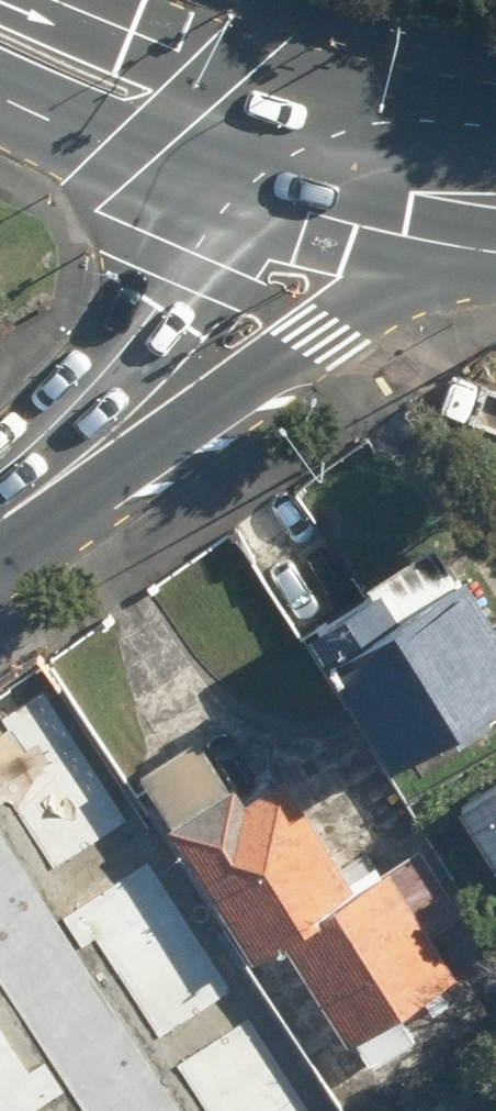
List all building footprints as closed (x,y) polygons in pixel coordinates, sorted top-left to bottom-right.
[(439,418),(495,503),(495,370),(439,418)] [(310,628),(393,767),(495,705),(495,586),(479,557),(439,581),(425,559),(310,628)] [(39,864),(109,818),(30,700),(0,720),(0,805),(39,864)] [(296,772),(194,832),(264,949),(300,928),(364,1036),(463,977),(440,938),(398,867),(364,887),(296,772)] [(470,798),(495,841),(495,782),(470,798)] [(64,919),(143,1037),(212,991),(134,873),(64,919)] [(195,1110),(295,1110),(239,1027),(170,1072),(195,1110)] [(39,1101),(0,1042),(0,1110),(24,1110),(39,1101)]
